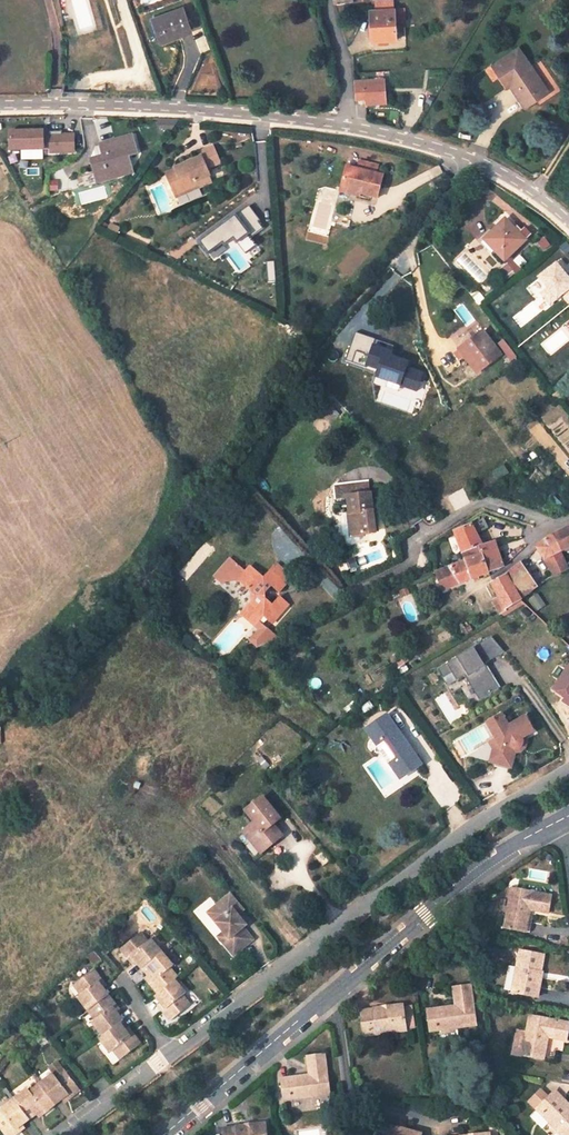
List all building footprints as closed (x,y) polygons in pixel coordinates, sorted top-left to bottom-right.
[(174,34),(194,28),(186,6),(154,17),(162,41),(175,36),(174,34)] [(395,10),(372,11),(373,41),(396,40),(395,10)] [(524,102),(544,91),(522,51),(494,67),(504,87),(508,85),(513,82),(524,102)] [(383,86),(384,98),(381,98),(381,105),(392,105),(391,80),(377,81),(377,86),(383,86)] [(372,98),(381,98),(384,98),(383,86),(377,86),(377,81),(362,81),(362,98),(372,98)] [(508,85),(523,112),(528,109),(524,102),(513,82),(508,85)] [(528,109),(548,98),(544,91),(524,102),(528,109)] [(42,152),(42,129),(6,130),(7,153),(42,152)] [(104,157),(108,175),(137,169),(134,151),(149,149),(145,132),(119,138),(121,154),(104,157)] [(50,134),(50,154),(74,154),(74,134),(50,134)] [(220,163),(213,146),(200,152),(201,157),(177,168),(179,172),(168,177),(173,190),(184,186),(186,190),(197,186),(196,182),(210,176),(207,169),(220,163)] [(364,164),(362,172),(381,177),(383,169),(364,164)] [(177,168),(166,172),(168,177),(179,172),(177,168)] [(382,201),(388,179),(362,172),(351,169),(346,189),(364,193),(363,196),(382,201)] [(364,193),(346,189),(344,195),(363,199),(363,196),(364,193)] [(249,206),(196,241),(206,257),(233,239),(243,253),(254,246),(249,238),(264,229),(249,206)] [(478,239),(492,228),(481,215),(467,226),(478,239)] [(505,259),(531,234),(525,227),(522,231),(517,226),(514,228),(505,219),(485,238),(505,259)] [(509,276),(527,265),(520,254),(503,265),(509,276)] [(526,285),(543,310),(568,292),(568,280),(557,263),(526,285)] [(483,332),(458,350),(465,358),(470,355),(482,371),(502,356),(483,332)] [(373,379),(417,392),(423,371),(407,367),(409,361),(391,356),(394,345),(354,333),(346,362),(376,370),(373,379)] [(465,358),(477,374),(482,371),(470,355),(465,358)] [(358,420),(371,407),(361,398),(349,411),(358,420)] [(371,533),(369,493),(345,495),(348,535),(371,533)] [(346,518),(338,519),(338,533),(346,533),(346,518)] [(550,535),(560,556),(568,551),(568,526),(550,535)] [(463,528),(456,530),(450,533),(456,552),(474,545),(468,527),(463,528)] [(549,575),(566,569),(560,556),(550,535),(545,537),(539,541),(535,545),(549,575)] [(496,568),(486,541),(474,545),(456,552),(458,561),(474,572),(478,576),(496,568)] [(474,572),(458,561),(436,572),(446,589),(478,576),(474,572)] [(255,617),(263,624),(281,605),(272,597),(265,604),(258,598),(258,591),(265,584),(272,590),(279,583),(276,579),(282,573),(270,562),(256,577),(242,565),(230,578),(241,588),(241,604),(232,615),(246,626),(255,617)] [(516,562),(501,574),(516,597),(531,587),(516,562)] [(500,610),(517,599),(516,597),(501,574),(483,585),(500,610)] [(259,642),(259,643),(266,640),(262,631),(259,628),(253,634),(256,636),(258,639),(259,642)] [(240,642),(244,650),(259,643),(259,642),(258,639),(256,636),(253,634),(251,632),(240,642)] [(470,704),(499,688),(485,662),(503,653),(494,637),(437,668),(448,688),(458,682),(470,704)] [(549,693),(568,705),(568,661),(549,693)] [(520,741),(534,734),(525,715),(507,724),(502,714),(484,723),(492,739),(487,742),(494,757),(489,759),(496,773),(516,763),(512,756),(525,750),(520,741)] [(404,762),(413,755),(411,753),(383,716),(362,730),(373,744),(371,754),(385,756),(392,766),(401,759),(404,762)] [(401,759),(392,766),(400,777),(419,763),(413,755),(404,762),(401,759)] [(275,834),(284,826),(265,805),(249,819),(259,830),(247,841),(256,850),(260,847),(270,858),(285,845),(275,834)] [(260,847),(256,850),(266,862),(270,858),(260,847)] [(554,893),(514,884),(506,925),(528,930),(534,901),(540,903),(539,908),(550,911),(554,893)] [(229,912),(234,906),(225,896),(203,916),(220,936),(225,941),(219,945),(231,959),(250,942),(241,931),(244,928),(234,916),(229,912)] [(229,912),(234,916),(239,912),(234,906),(229,912)] [(128,959),(139,972),(159,954),(148,941),(145,944),(136,934),(116,952),(124,962),(128,959)] [(225,941),(220,936),(215,941),(219,945),(225,941)] [(547,954),(523,948),(514,990),(534,995),(539,970),(543,971),(547,954)] [(153,996),(172,980),(175,978),(167,970),(170,967),(159,954),(139,972),(150,984),(146,987),(153,996)] [(74,1001),(85,1015),(106,999),(96,985),(100,982),(92,972),(70,989),(77,999),(74,1001)] [(465,998),(431,1002),(435,1025),(480,1019),(474,977),(456,979),(458,993),(464,992),(465,998)] [(172,980),(153,996),(151,998),(163,1011),(159,1014),(167,1024),(188,1005),(180,996),(183,993),(172,980)] [(89,1029),(97,1039),(115,1026),(119,1023),(111,1013),(115,1010),(106,999),(85,1015),(93,1026),(89,1029)] [(413,1000),(407,1001),(407,999),(365,1004),(369,1031),(411,1026),(411,1022),(416,1022),(413,1000)] [(533,1014),(524,1054),(546,1059),(552,1031),(559,1033),(558,1038),(568,1040),(568,1038),(568,1023),(533,1014)] [(126,1040),(115,1026),(97,1039),(93,1042),(105,1056),(108,1054),(115,1063),(136,1046),(129,1037),(126,1040)] [(292,1069),(294,1089),(341,1084),(335,1043),(317,1045),(319,1057),(325,1056),(326,1065),(292,1069)] [(52,1073),(36,1084),(52,1106),(68,1094),(71,1097),(80,1090),(63,1069),(54,1076),(52,1073)] [(24,1088),(9,1100),(24,1122),(40,1110),(42,1113),(52,1106),(36,1084),(26,1091),(24,1088)] [(537,1093),(526,1104),(557,1134),(568,1134),(568,1111),(566,1114),(548,1096),(544,1099),(537,1093)] [(24,1122),(9,1100),(0,1106),(0,1134),(13,1134),(14,1134),(12,1131),(24,1122)] [(239,1134),(282,1134),(279,1111),(237,1115),(239,1134)] [(384,1134),(420,1134),(403,1131),(404,1127),(386,1123),(384,1134)]
